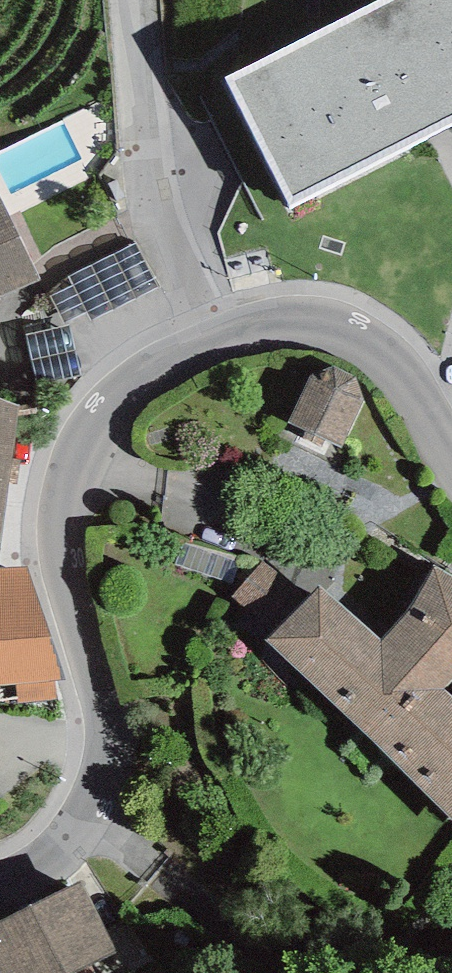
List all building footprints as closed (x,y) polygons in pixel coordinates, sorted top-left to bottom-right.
[(225,75),(291,204),(451,123),(451,0),(377,0),(225,75)] [(0,195),(0,298),(40,279),(1,194),(0,195)] [(159,286),(136,241),(65,278),(70,286),(50,296),(64,324),(87,312),(91,321),(159,286)] [(70,324),(25,334),(37,386),(81,376),(70,324)] [(310,375),(287,423),(304,431),(299,437),(322,447),(326,440),(341,446),(365,400),(357,378),(331,365),(310,375)] [(18,405),(0,398),(0,549),(18,405)] [(274,634),(306,600),(263,562),(233,596),(274,634)] [(0,567),(0,685),(16,684),(56,680),(65,680),(29,564),(0,567)] [(435,568),(414,606),(381,640),(320,586),(306,600),(274,634),(268,640),(451,819),(451,579),(435,568)] [(58,700),(56,680),(16,684),(18,704),(58,700)] [(84,881),(0,922),(0,970),(2,972),(77,972),(119,953),(84,881)]
